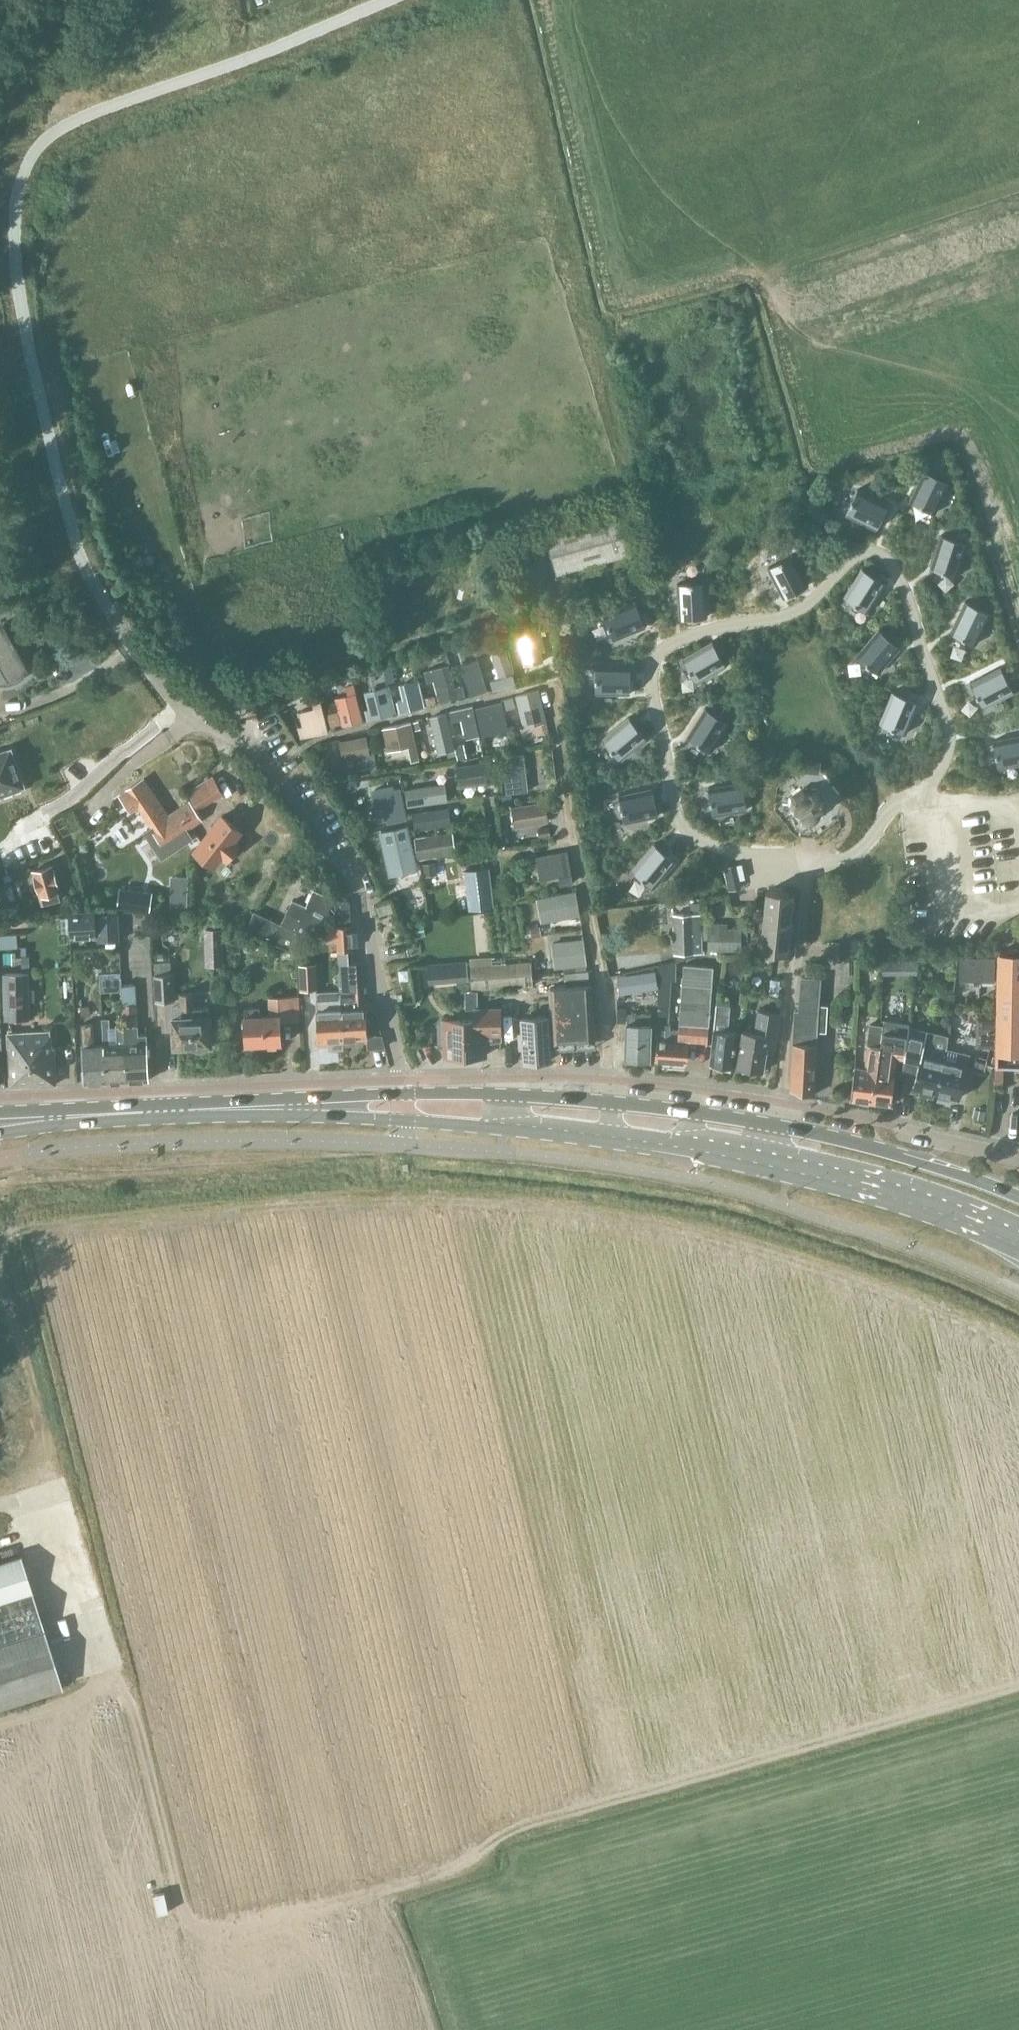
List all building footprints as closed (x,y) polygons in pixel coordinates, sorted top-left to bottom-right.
[(924,471),(909,502),(935,514),(950,483),(924,471)] [(857,490),(845,515),(876,530),(888,505),(857,490)] [(546,537),(557,576),(634,554),(623,515),(546,537)] [(941,535),(931,569),(958,577),(968,544),(941,535)] [(793,555),(768,568),(784,599),(809,586),(793,555)] [(862,568),(843,598),(867,613),(886,584),(862,568)] [(707,618),(705,583),(677,585),(679,619),(707,618)] [(635,602),(603,614),(613,641),(646,628),(635,602)] [(965,602),(950,633),(951,634),(952,632),(962,637),(961,639),(964,640),(965,638),(975,643),(974,644),(976,645),(991,614),(989,613),(988,615),(979,610),(979,609),(973,606),(972,607),(966,604),(967,602),(965,602)] [(8,685),(18,682),(26,676),(23,673),(29,669),(15,645),(21,638),(9,622),(0,626),(0,686),(8,685)] [(551,625),(541,627),(542,635),(552,634),(551,625)] [(517,635),(525,667),(545,662),(542,650),(546,650),(541,629),(517,635)] [(879,629),(856,656),(878,674),(900,648),(879,629)] [(712,642),(682,659),(696,684),(726,666),(712,642)] [(483,644),(474,647),(477,656),(483,654),(485,649),(483,644)] [(492,655),(498,679),(490,681),(492,690),(515,684),(505,651),(492,655)] [(487,690),(479,661),(464,665),(472,694),(487,690)] [(450,664),(424,671),(427,682),(433,680),(437,694),(439,703),(459,697),(456,687),(450,664)] [(596,666),(595,695),(630,695),(630,666),(596,666)] [(1001,668),(970,684),(983,709),(1014,693),(1001,668)] [(392,673),(384,675),(386,684),(395,681),(392,673)] [(352,679),(344,681),(345,687),(354,685),(352,679)] [(425,706),(418,680),(404,684),(409,701),(398,704),(401,713),(425,706)] [(463,685),(456,687),(459,697),(466,695),(463,685)] [(396,713),(390,688),(373,692),(377,710),(370,712),(372,719),(396,713)] [(547,721),(539,690),(515,696),(523,728),(547,721)] [(892,692),(879,724),(905,735),(919,703),(892,692)] [(342,727),(363,721),(356,693),(335,699),(338,712),(341,723),(342,727)] [(301,739),(330,730),(321,694),(314,696),(316,707),(299,711),(303,726),(298,727),(301,739)] [(434,695),(425,698),(427,707),(437,704),(434,695)] [(512,698),(504,700),(506,710),(515,708),(512,698)] [(482,737),(509,730),(502,702),(475,708),(482,737)] [(450,711),(452,722),(462,719),(466,739),(480,735),(473,706),(450,711)] [(705,708),(687,738),(711,753),(729,723),(705,708)] [(338,712),(328,714),(331,726),(335,725),(341,723),(338,712)] [(438,752),(456,748),(447,712),(430,716),(438,752)] [(629,717),(602,740),(620,761),(647,739),(629,717)] [(383,728),(388,751),(409,746),(412,761),(420,760),(411,722),(383,728)] [(366,736),(339,742),(343,760),(358,757),(360,765),(370,763),(372,773),(379,772),(375,751),(369,752),(366,736)] [(993,742),(998,769),(1018,765),(1018,736),(993,742)] [(327,744),(315,750),(321,763),(325,762),(330,749),(327,744)] [(464,744),(456,747),(459,760),(468,758),(464,744)] [(24,787),(11,750),(0,753),(0,796),(24,787)] [(528,790),(523,754),(506,756),(507,767),(504,768),(507,793),(510,793),(528,790)] [(804,760),(803,771),(819,772),(820,761),(804,760)] [(332,764),(323,769),(328,778),(337,773),(332,764)] [(458,767),(461,784),(462,784),(485,781),(482,764),(458,767)] [(187,791),(198,810),(224,795),(213,776),(187,791)] [(126,790),(119,795),(127,807),(131,812),(138,807),(150,827),(144,831),(162,859),(194,838),(189,830),(191,829),(196,825),(202,821),(198,815),(190,803),(170,817),(145,779),(133,786),(126,790)] [(408,802),(409,807),(448,801),(446,783),(434,785),(434,783),(425,784),(425,786),(413,788),(405,789),(408,802)] [(742,783),(708,788),(713,817),(747,811),(742,783)] [(371,789),(377,823),(388,820),(388,824),(409,820),(404,793),(403,788),(394,790),(393,785),(371,789)] [(653,789),(619,796),(625,824),(659,816),(653,789)] [(794,796),(793,811),(801,821),(813,822),(823,814),(825,800),(816,790),(804,789),(794,796)] [(500,794),(491,795),(492,804),(501,802),(500,794)] [(512,795),(501,796),(502,804),(513,802),(512,795)] [(511,806),(514,827),(550,821),(546,801),(511,806)] [(413,814),(416,833),(452,827),(449,808),(413,814)] [(195,852),(204,859),(214,867),(223,856),(228,861),(239,846),(234,841),(242,831),(223,816),(206,838),(202,843),(195,852)] [(414,852),(407,825),(381,831),(383,837),(382,838),(389,868),(391,876),(420,870),(414,852)] [(548,829),(538,830),(539,838),(549,836),(548,829)] [(414,838),(418,860),(455,854),(452,832),(414,838)] [(654,844),(632,871),(653,889),(676,862),(654,844)] [(566,851),(535,857),(540,880),(559,876),(561,885),(572,883),(566,851)] [(63,899),(53,864),(31,871),(41,906),(63,900),(63,899)] [(736,866),(724,869),(729,892),(741,889),(736,866)] [(493,908),(488,868),(464,871),(469,911),(493,908)] [(433,871),(421,873),(423,884),(435,882),(433,871)] [(171,875),(170,906),(187,906),(188,876),(171,875)] [(121,888),(118,908),(147,912),(150,892),(121,888)] [(329,913),(333,904),(315,893),(312,891),(305,906),(292,900),(281,925),(269,919),(261,938),(290,951),(299,932),(314,939),(334,917),(329,913)] [(535,899),(540,923),(579,915),(575,891),(535,899)] [(761,950),(789,953),(794,894),(766,892),(765,908),(753,907),(751,934),(762,935),(761,950)] [(63,899),(63,900),(65,909),(75,906),(73,897),(63,899)] [(339,950),(339,965),(353,964),(353,950),(352,925),(350,902),(336,904),(337,927),(339,950)] [(700,902),(690,903),(690,911),(700,911),(700,902)] [(0,907),(0,921),(23,918),(21,904),(0,907)] [(68,912),(69,939),(96,938),(95,911),(68,912)] [(246,932),(261,938),(269,919),(254,913),(246,932)] [(97,915),(99,942),(121,942),(118,915),(97,915)] [(695,915),(674,916),(675,953),(695,952),(694,956),(701,956),(701,939),(700,926),(700,915),(695,915)] [(707,925),(700,926),(701,939),(707,939),(707,951),(743,950),(742,928),(727,928),(727,923),(707,924),(707,925)] [(423,926),(412,928),(413,938),(425,936),(423,926)] [(539,928),(530,930),(532,937),(541,935),(539,928)] [(222,930),(205,930),(205,943),(222,943),(222,930)] [(0,935),(0,948),(19,947),(18,934),(0,935)] [(583,941),(553,945),(555,968),(586,965),(583,941)] [(997,1067),(1011,1067),(1018,1067),(1018,949),(1000,952),(999,963),(998,1013),(997,1049),(997,1067)] [(471,958),(472,979),(472,990),(533,987),(532,964),(509,965),(508,956),(471,958)] [(740,957),(739,966),(750,967),(751,958),(740,957)] [(960,981),(973,981),(973,986),(980,986),(980,982),(995,982),(995,958),(962,958),(960,981)] [(170,1016),(171,1049),(191,1048),(193,1052),(197,1053),(201,1053),(205,1051),(207,1047),(211,1047),(210,1017),(193,1018),(193,1011),(195,1010),(194,993),(174,994),(173,974),(171,974),(170,962),(154,963),(155,975),(152,975),(154,1002),(179,1001),(180,1009),(182,1009),(182,1016),(170,1016)] [(341,992),(341,1009),(343,1040),(369,1039),(367,1007),(364,963),(353,964),(339,965),(341,992)] [(298,966),(300,990),(317,989),(316,965),(298,966)] [(684,965),(683,987),(679,1035),(678,1035),(678,1043),(688,1044),(707,1046),(713,968),(684,965)] [(658,967),(658,977),(659,1025),(655,1060),(683,1063),(687,1060),(688,1044),(678,1043),(678,1035),(667,1034),(671,982),(672,967),(658,967)] [(399,971),(400,980),(408,980),(407,970),(399,971)] [(30,975),(4,974),(6,1020),(30,1019),(30,975)] [(819,1015),(821,978),(801,977),(798,1011),(795,1011),(793,1043),(791,1090),(816,1097),(819,1045),(817,1045),(819,1015)] [(127,1046),(126,1046),(128,1081),(149,1080),(147,1035),(138,1036),(138,1027),(136,985),(121,985),(123,1028),(125,1028),(126,1028),(127,1046)] [(553,1046),(594,1044),(591,987),(551,989),(552,1017),(523,1019),(523,1033),(520,1033),(520,1047),(524,1047),(525,1062),(550,1060),(548,1030),(552,1030),(553,1046)] [(741,991),(739,1003),(746,1004),(748,992),(741,991)] [(340,996),(317,997),(318,1015),(317,1015),(319,1045),(343,1043),(343,1040),(342,1024),(341,1009),(341,995),(340,995),(340,996)] [(279,1023),(299,1022),(298,998),(269,1000),(270,1017),(261,1018),(260,1008),(244,1009),(246,1046),(280,1044),(279,1023)] [(710,1065),(734,1067),(738,1025),(728,1024),(730,1008),(717,1006),(710,1065)] [(484,1035),(500,1035),(500,1009),(474,1010),(474,1021),(444,1021),(445,1057),(485,1057),(484,1035)] [(618,1010),(618,1029),(626,1029),(625,1060),(651,1061),(652,1061),(653,1017),(635,1016),(635,1010),(618,1010)] [(781,1014),(758,1011),(754,1033),(743,1031),(737,1068),(764,1072),(768,1047),(775,1048),(781,1014)] [(976,1017),(975,1049),(997,1049),(998,1013),(980,1013),(980,1017),(976,1017)] [(879,1048),(873,1104),(891,1106),(895,1074),(890,1073),(892,1058),(904,1059),(908,1023),(884,1020),(881,1049),(879,1048)] [(107,1082),(105,1047),(92,1048),(91,1024),(83,1024),(86,1084),(107,1082)] [(856,1066),(852,1101),(873,1104),(879,1048),(882,1025),(869,1024),(864,1067),(856,1066)] [(914,1089),(936,1094),(940,1078),(947,1049),(945,1049),(948,1036),(928,1031),(910,1027),(905,1061),(919,1064),(914,1089)] [(105,1031),(105,1047),(107,1082),(128,1081),(126,1046),(125,1028),(123,1028),(117,1028),(117,1045),(112,1045),(111,1045),(110,1031),(105,1031)] [(48,1033),(15,1034),(14,1031),(10,1031),(12,1087),(58,1085),(56,1049),(53,1049),(52,1030),(48,1030),(48,1033)] [(940,1078),(936,1094),(959,1099),(963,1083),(967,1067),(969,1055),(959,1052),(948,1049),(947,1049),(940,1078)] [(975,1057),(972,1070),(983,1073),(986,1060),(975,1057)] [(975,1110),(973,1119),(983,1121),(985,1112),(975,1110)] [(60,1688),(18,1556),(0,1561),(0,1707),(60,1688)]
